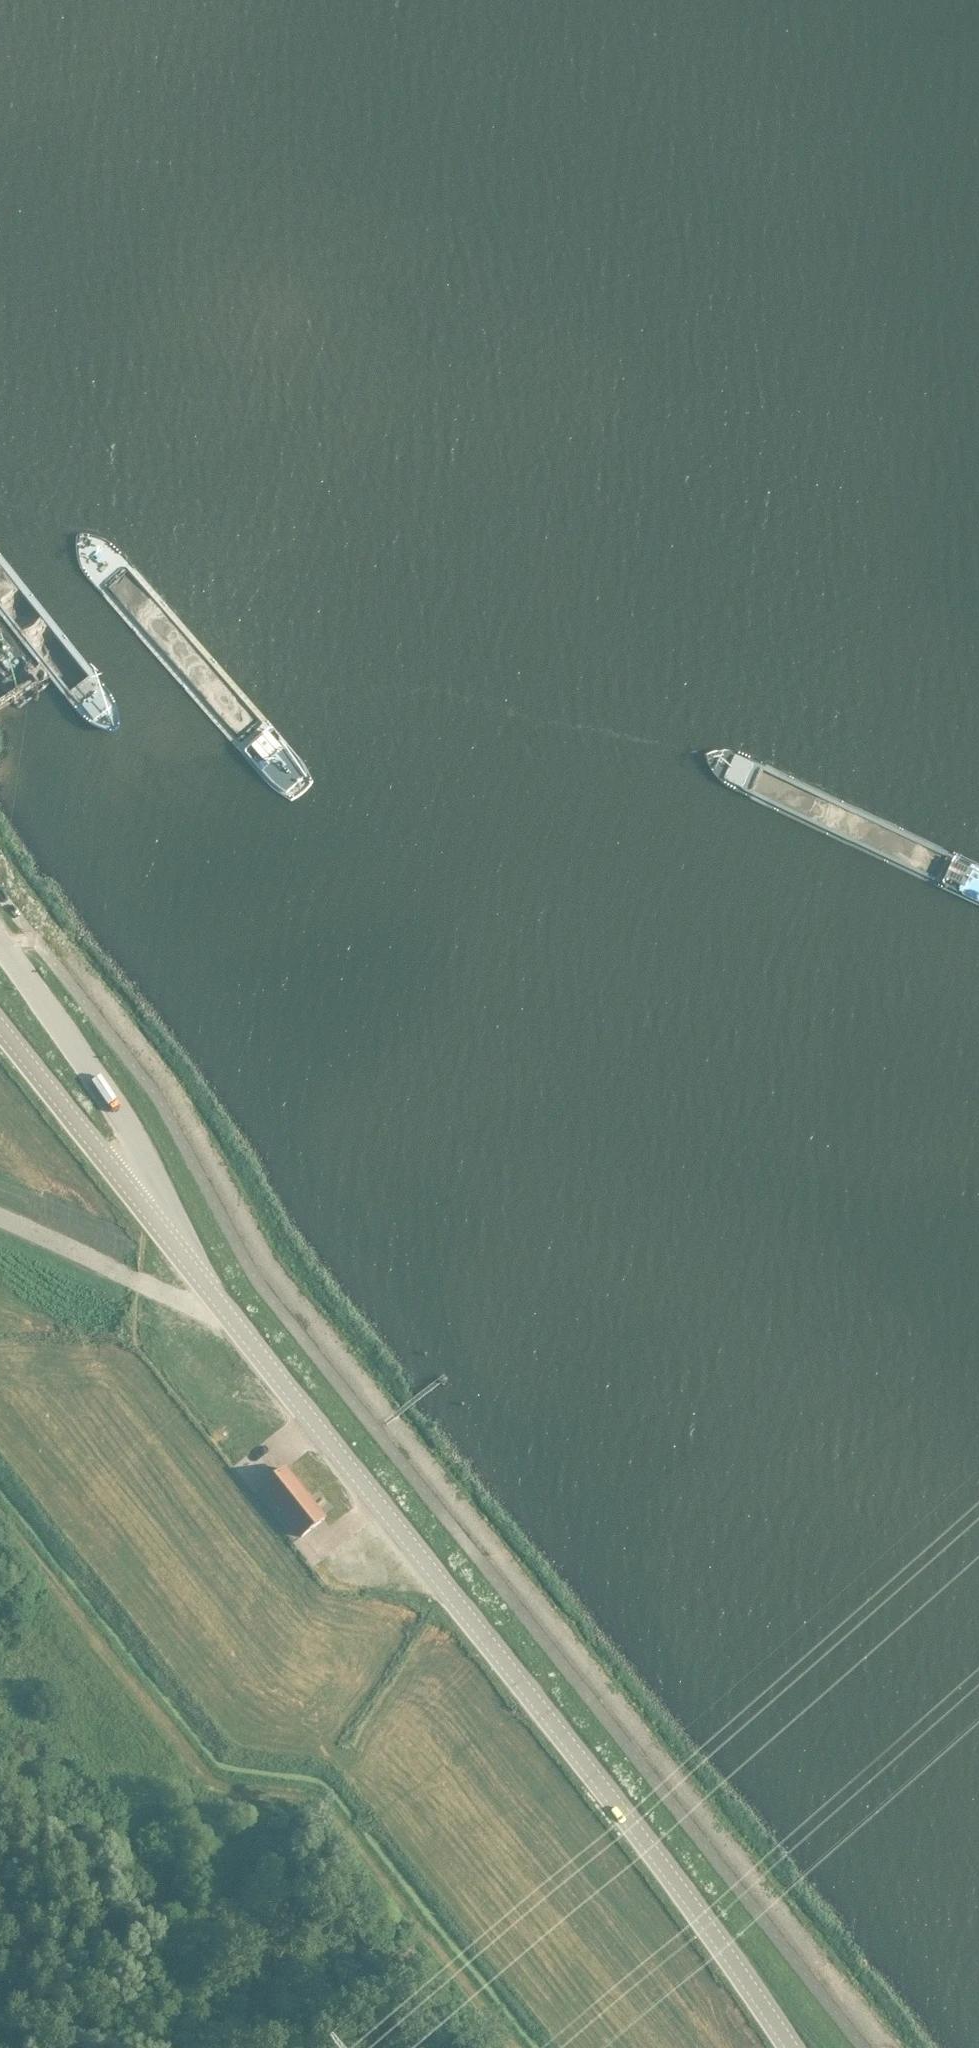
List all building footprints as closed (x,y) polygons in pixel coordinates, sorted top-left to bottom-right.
[(151,1342),(143,1348),(150,1358),(158,1352),(151,1342)] [(299,1533),(322,1515),(282,1465),(259,1483),(299,1533)]
